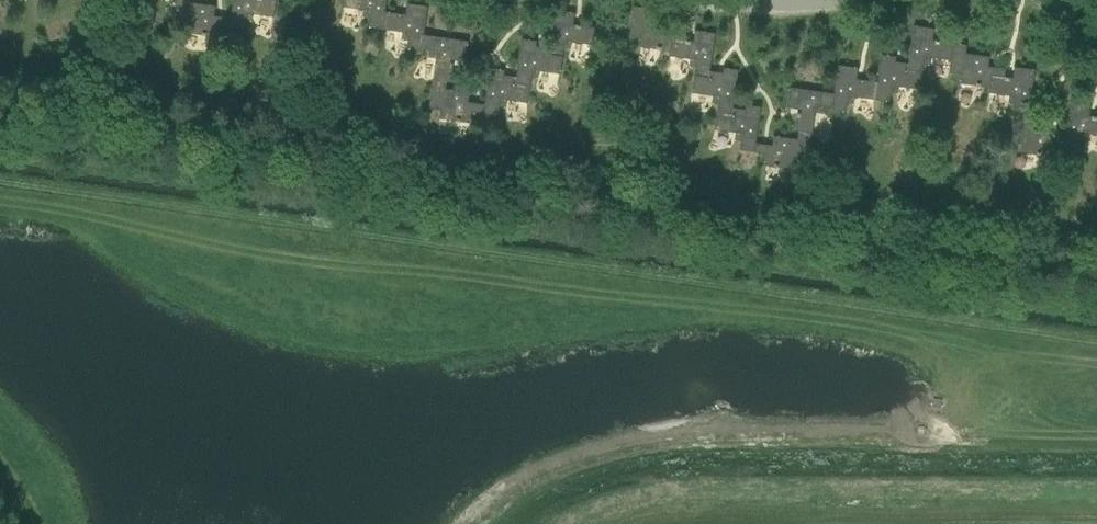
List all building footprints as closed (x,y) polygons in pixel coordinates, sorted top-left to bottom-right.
[(192,0),(178,0),(174,24),(186,26),(185,35),(216,39),(217,27),(229,29),(230,20),(214,18),(215,8),(191,5),(192,0)] [(230,20),(229,29),(244,31),(245,23),(252,24),(253,16),(273,19),(276,1),(267,0),(233,0),(230,20)] [(342,8),(363,11),(362,19),(369,20),(368,29),(382,31),(385,13),(387,0),(344,0),(342,8)] [(406,16),(385,13),(382,31),(402,34),(401,41),(408,42),(406,51),(421,53),(422,51),(424,36),(428,8),(407,5),(406,16)] [(642,39),(640,48),(670,52),(672,40),(685,42),(686,34),(669,31),(670,22),(647,18),(648,9),(634,7),(630,38),(642,39)] [(554,12),(549,49),(550,49),(549,56),(563,58),(564,51),(571,52),(572,44),(592,47),(595,29),(573,26),(575,15),(554,12)] [(913,27),(908,64),(907,72),(922,74),(923,66),(930,67),(931,59),(950,62),(953,44),(932,41),(934,30),(913,27)] [(695,69),(694,77),(708,78),(709,71),(710,71),(716,34),(695,32),(693,43),(685,42),(672,40),(670,52),(669,57),(689,60),(688,68),(695,69)] [(436,61),(433,81),(447,83),(451,84),(454,62),(465,63),(468,43),(424,36),(422,51),(429,52),(428,59),(436,61)] [(531,80),(539,81),(540,73),(560,76),(563,58),(549,56),(550,49),(549,49),(536,47),(537,43),(522,41),(517,78),(515,86),(530,88),(531,80)] [(959,85),(989,89),(991,76),(1004,78),(1005,70),(988,68),(989,58),(966,55),(967,46),(953,44),(950,62),(949,74),(961,76),(959,85)] [(919,91),(922,74),(907,72),(908,64),(896,62),(896,58),(881,56),(877,84),(875,101),(890,103),(891,95),(898,96),(899,88),(919,91)] [(875,101),(877,84),(857,81),(858,69),(838,66),(834,95),(831,110),(831,112),(846,114),(847,105),(854,106),(855,98),(875,101)] [(991,76),(989,89),(988,94),(1008,97),(1007,105),(1014,106),(1013,114),(1027,116),(1028,117),(1035,71),(1014,68),(1012,80),(1004,78),(991,76)] [(732,117),(733,108),(738,71),(723,69),(723,73),(710,71),(709,71),(708,78),(694,77),(692,94),(712,97),(711,105),(718,106),(717,114),(732,117)] [(515,86),(517,78),(504,76),(505,72),(490,70),(484,106),(483,115),(498,117),(499,109),(506,110),(507,102),(528,105),(530,88),(515,86)] [(446,91),(447,83),(433,81),(429,110),(441,112),(439,121),(470,125),(472,113),(483,115),(484,106),(468,104),(469,94),(446,91)] [(824,109),(831,110),(834,95),(789,89),(786,109),(798,111),(794,132),(798,133),(812,135),(815,115),(823,116),(824,109)] [(1065,139),(1063,148),(1078,151),(1079,142),(1087,143),(1088,135),(1096,137),(1096,119),(1089,117),(1090,106),(1070,103),(1065,139)] [(745,110),(733,108),(732,117),(717,114),(715,131),(735,134),(734,142),(741,143),(740,151),(754,153),(756,144),(761,108),(746,106),(745,110)] [(1026,124),(1027,116),(1013,114),(1009,143),(1021,145),(1020,154),(1050,158),(1052,147),(1063,148),(1065,139),(1048,137),(1050,127),(1026,124)] [(808,164),(812,135),(798,133),(797,140),(773,137),(772,147),(756,144),(754,153),(766,155),(764,167),(795,171),(796,162),(808,164)]
